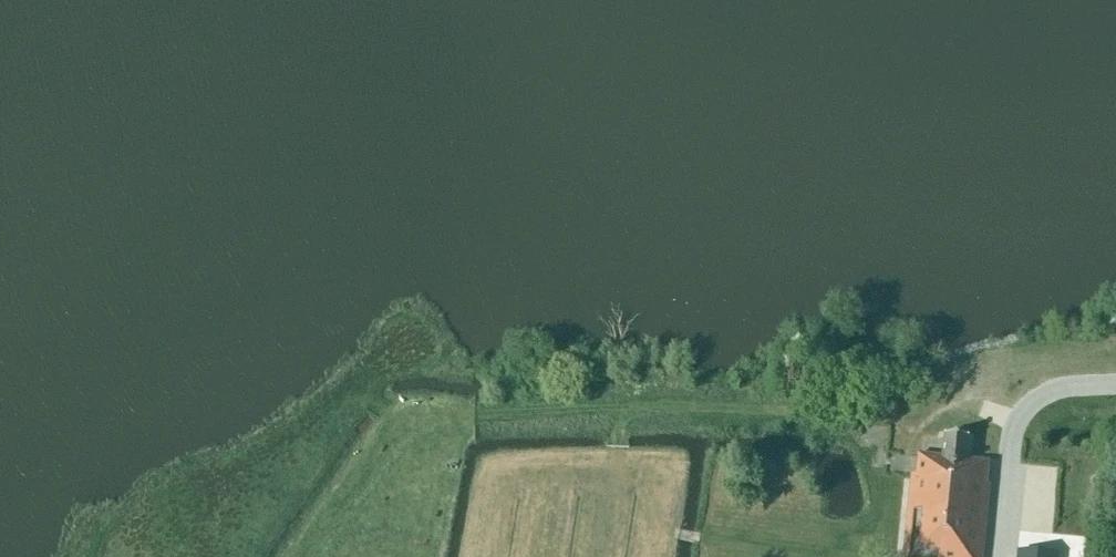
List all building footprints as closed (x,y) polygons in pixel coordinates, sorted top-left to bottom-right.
[(988,481),(985,481),(987,460),(965,458),(967,437),(942,436),(940,456),(915,455),(913,476),(910,476),(902,556),(982,556),(988,481)]
